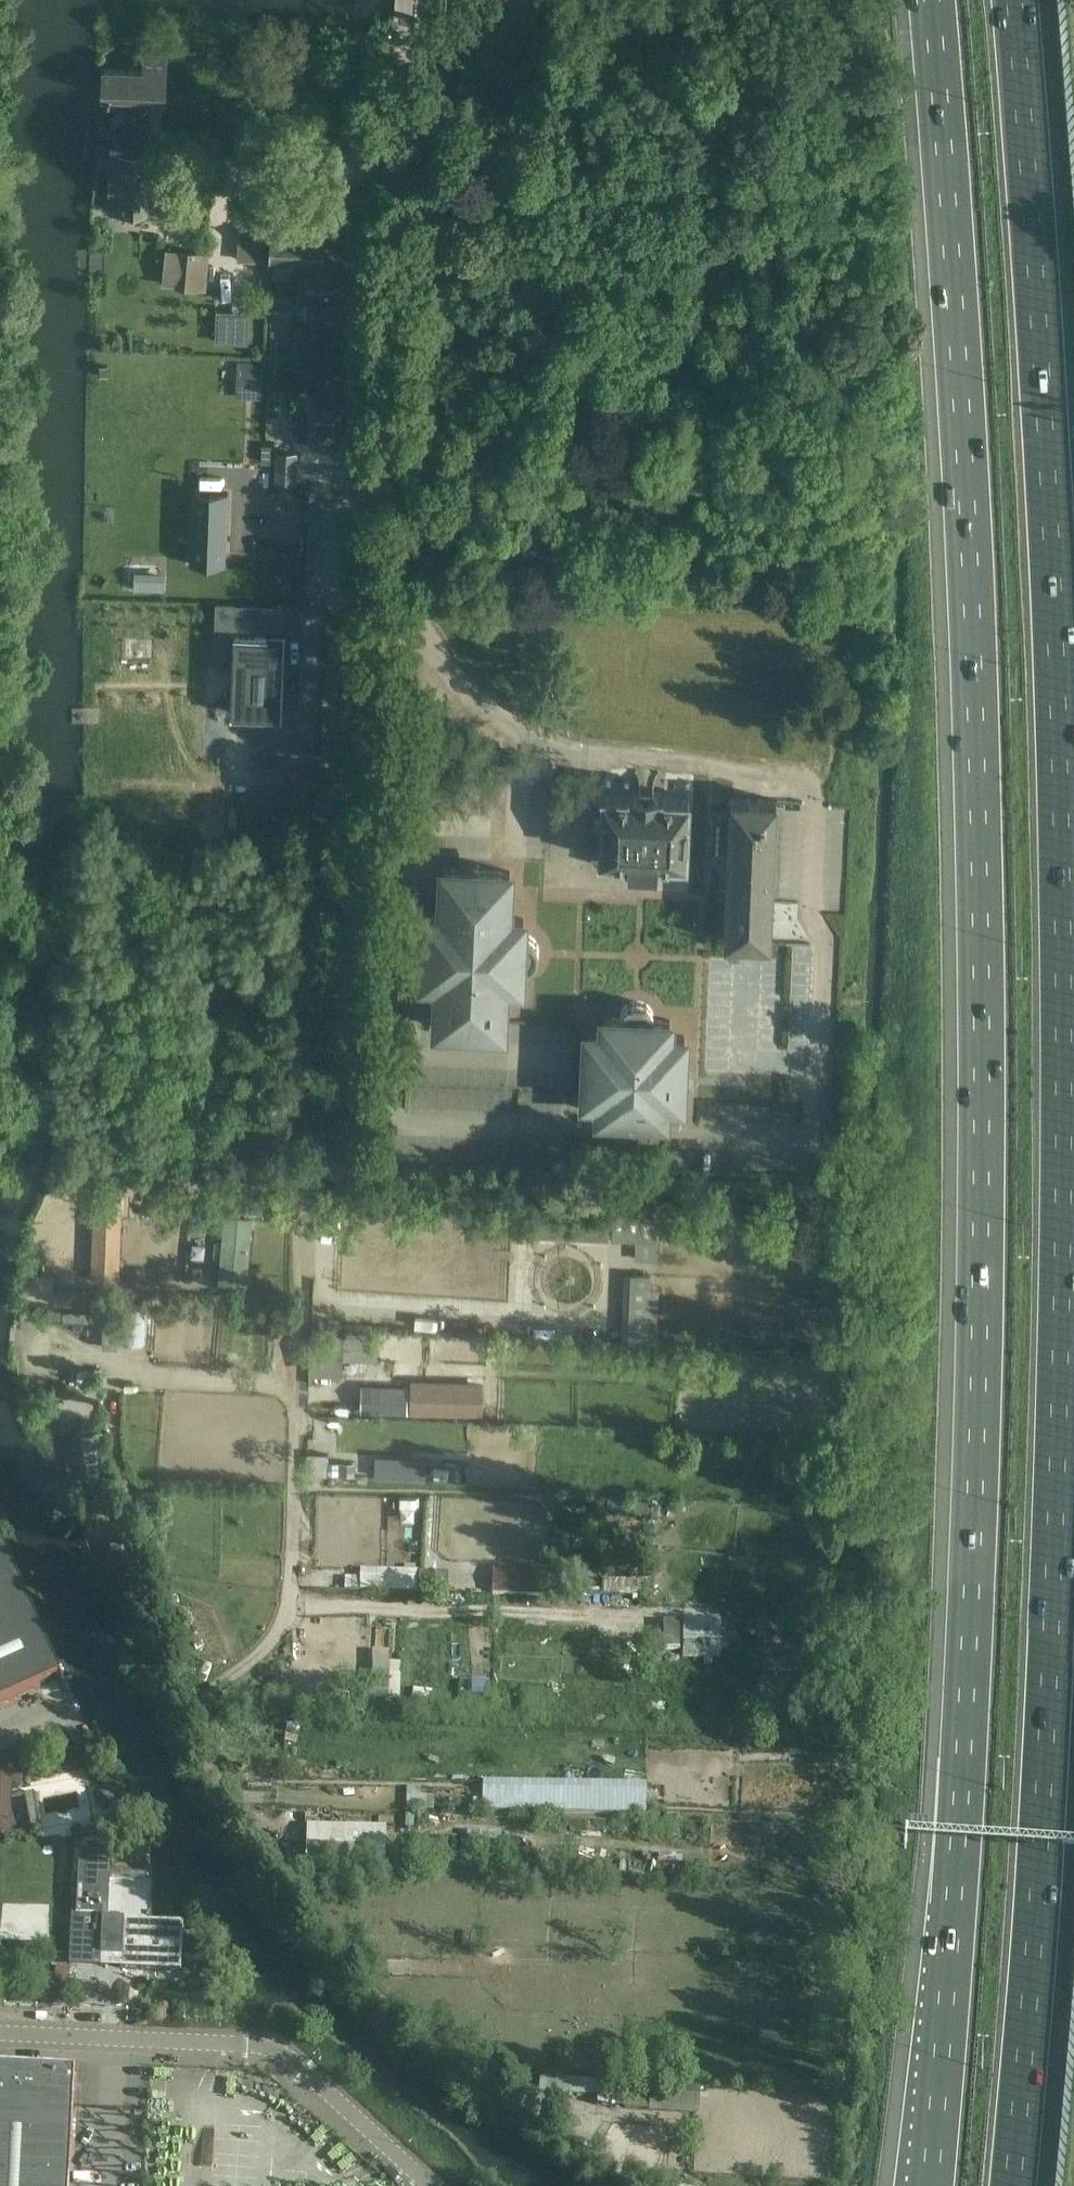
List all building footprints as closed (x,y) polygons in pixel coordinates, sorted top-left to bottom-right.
[(108,95),(108,97),(112,98),(112,95),(128,96),(127,129),(116,129),(116,132),(118,132),(117,144),(115,144),(115,146),(148,147),(150,96),(164,96),(164,99),(166,99),(168,52),(166,51),(166,54),(146,53),(146,51),(144,51),(143,70),(106,68),(106,66),(104,66),(103,97),(105,97),(105,95),(108,95)] [(108,210),(143,212),(148,212),(150,151),(111,150),(108,210)] [(273,261),(276,261),(287,261),(306,262),(323,263),(323,262),(325,228),(269,225),(268,260),(273,261)] [(261,261),(263,229),(239,227),(237,260),(261,261)] [(205,290),(208,252),(179,250),(176,288),(205,290)] [(287,261),(276,261),(273,261),(272,279),(286,279),(287,261)] [(306,262),(305,288),(342,290),(343,263),(323,262),(323,263),(306,262)] [(342,290),(305,288),(305,314),(341,316),(342,290)] [(271,295),(271,315),(290,316),(291,296),(271,295)] [(322,348),(320,375),(339,376),(340,349),(322,348)] [(238,361),(236,398),(262,399),(263,362),(238,361)] [(341,409),(310,408),(309,419),(298,419),(297,440),(339,442),(341,409)] [(275,452),(274,484),(296,485),(298,452),(275,452)] [(192,492),(190,564),(192,564),(192,562),(223,562),(223,565),(226,565),(228,493),(225,493),(225,495),(211,495),(194,494),(195,492),(192,492)] [(235,635),(233,713),(281,715),(283,637),(235,635)] [(603,792),(600,864),(627,865),(627,866),(656,867),(687,868),(689,799),(689,795),(660,795),(660,793),(653,793),(653,786),(639,785),(639,792),(631,792),(631,793),(603,792)] [(725,941),(754,942),(771,943),(777,798),(731,797),(728,860),(728,870),(725,941)] [(508,918),(510,872),(444,869),(442,916),(426,915),(425,933),(433,934),(432,963),(424,962),(423,981),(439,981),(437,1028),(503,1031),(505,984),(520,985),(521,969),(523,969),(524,969),(527,968),(529,967),(531,966),(532,965),(534,963),(535,962),(536,961),(537,959),(538,957),(538,955),(539,952),(538,949),(538,946),(536,944),(535,941),(533,939),(531,938),(529,937),(526,936),(524,935),(522,935),(523,919),(508,918)] [(587,1032),(585,1098),(600,1099),(599,1115),(618,1115),(618,1108),(647,1109),(647,1117),(665,1118),(666,1102),(682,1103),(684,1037),(669,1036),(670,1020),(653,1020),(653,1017),(653,1015),(653,1014),(652,1012),(651,1011),(650,1009),(648,1007),(646,1005),(645,1004),(643,1004),(639,1002),(638,1002),(634,1002),(631,1003),(630,1004),(628,1005),(625,1007),(624,1008),(623,1010),(622,1011),(621,1013),(620,1014),(620,1016),(620,1018),(604,1018),(603,1033),(587,1032)] [(78,1199),(73,1280),(89,1281),(93,1200),(78,1199)] [(223,1216),(218,1286),(247,1288),(252,1218),(223,1216)] [(31,1257),(26,1306),(49,1308),(52,1279),(54,1257),(55,1250),(33,1248),(32,1248),(31,1257)] [(56,1307),(54,1323),(86,1326),(89,1283),(77,1282),(76,1308),(56,1307)] [(95,1297),(94,1310),(125,1311),(123,1344),(145,1344),(146,1310),(146,1299),(144,1299),(125,1298),(95,1297)] [(90,1326),(89,1338),(105,1338),(105,1363),(119,1363),(119,1331),(105,1330),(106,1314),(90,1314),(90,1326)] [(343,1337),(343,1349),(377,1350),(377,1338),(343,1337)] [(341,1354),(307,1352),(306,1374),(340,1375),(341,1354)] [(482,1414),(483,1387),(411,1385),(410,1413),(480,1414),(482,1414)] [(407,1414),(408,1391),(364,1388),(363,1412),(407,1414)] [(74,1431),(81,1471),(103,1467),(96,1427),(74,1431)] [(327,1455),(307,1454),(306,1476),(354,1478),(354,1463),(327,1462),(327,1455)] [(425,1459),(374,1457),(373,1479),(425,1481),(425,1459)] [(713,1487),(712,1500),(720,1501),(720,1502),(730,1503),(730,1490),(721,1490),(721,1487),(713,1487)] [(651,1505),(651,1518),(659,1519),(659,1505),(651,1505)] [(124,1530),(107,1534),(117,1576),(130,1573),(123,1543),(127,1542),(124,1530)] [(605,1566),(641,1568),(642,1545),(606,1544),(605,1566)] [(4,1552),(0,1554),(0,1630),(32,1615),(4,1552)] [(511,1563),(510,1595),(555,1596),(555,1564),(511,1563)] [(360,1577),(360,1590),(417,1592),(418,1578),(360,1577)] [(643,1582),(605,1581),(604,1594),(642,1595),(643,1582)] [(61,1679),(32,1615),(0,1630),(0,1706),(61,1679)] [(406,1623),(403,1695),(423,1696),(427,1624),(406,1623)] [(720,1661),(721,1625),(684,1623),(683,1659),(720,1661)] [(730,1628),(729,1645),(731,1645),(731,1649),(739,1649),(738,1668),(755,1669),(757,1630),(740,1630),(740,1628),(730,1628)] [(363,1662),(362,1697),(372,1698),(372,1691),(389,1692),(390,1663),(363,1662)] [(736,1710),(735,1720),(750,1720),(751,1711),(748,1711),(750,1677),(739,1676),(737,1710),(736,1710)] [(12,1809),(12,1785),(23,1785),(24,1758),(0,1758),(0,1809),(12,1809)] [(646,1792),(483,1789),(483,1811),(646,1815),(646,1792)] [(539,1819),(538,1836),(559,1837),(560,1820),(539,1819)] [(149,1851),(145,1851),(125,1850),(125,1847),(125,1843),(124,1840),(122,1836),(119,1833),(116,1831),(113,1829),(110,1828),(106,1827),(103,1827),(100,1827),(96,1828),(93,1830),(90,1832),(87,1835),(85,1838),(83,1841),(82,1845),(82,1848),(79,1848),(76,1917),(77,1917),(76,1961),(104,1962),(105,1957),(121,1957),(120,1969),(180,1972),(183,1926),(105,1922),(107,1880),(148,1882),(149,1851)] [(67,2003),(68,1990),(55,1990),(55,2003),(67,2003)] [(75,2071),(54,2070),(54,2071),(0,2068),(0,2185),(69,2185),(75,2071)] [(597,2107),(696,2114),(698,2089),(614,2083),(614,2089),(599,2088),(599,2083),(540,2079),(538,2096),(598,2100),(597,2107)] [(668,2173),(659,2185),(688,2185),(668,2173)]
